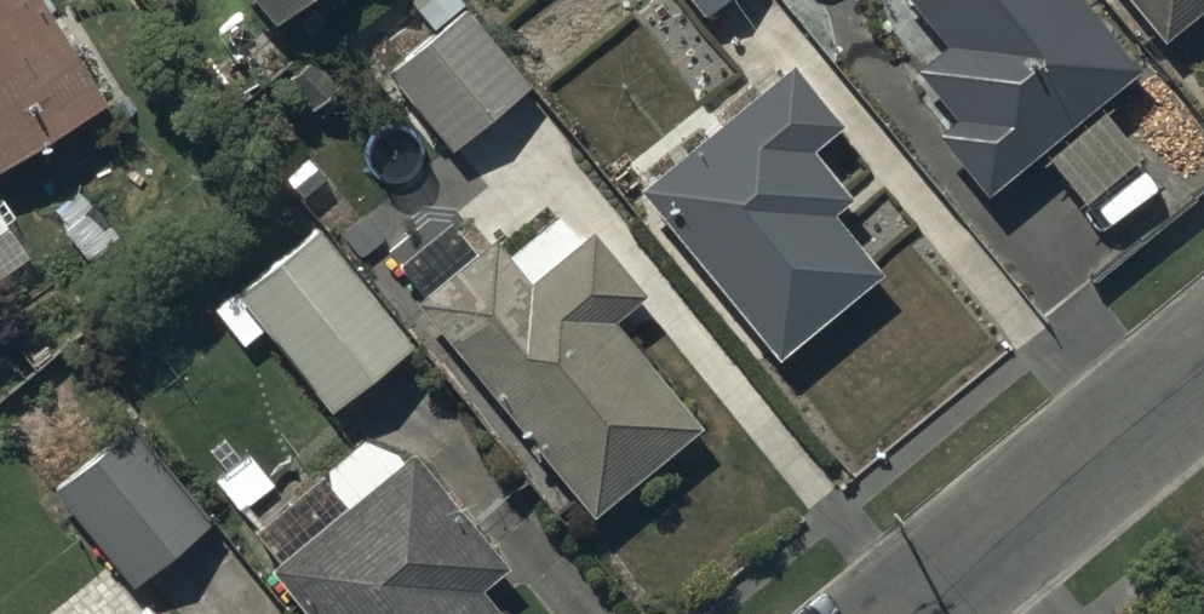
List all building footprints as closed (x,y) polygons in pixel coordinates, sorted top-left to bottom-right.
[(46,0),(0,0),(0,170),(109,104),(46,0)] [(271,24),(300,0),(250,0),(271,24)] [(435,33),(386,72),(449,150),(529,87),(459,0),(409,0),(435,33)] [(704,16),(724,0),(690,0),(704,16)] [(943,44),(913,68),(952,117),(932,133),(985,198),(1043,151),(1084,203),(1140,158),(1097,105),(1140,71),(1083,0),(907,0),(943,44)] [(1163,42),(1203,8),(1203,0),(1128,0),(1163,42)] [(789,65),(637,189),(776,360),(883,274),(832,211),(849,198),(810,151),(840,126),(789,65)] [(419,297),(413,303),(593,516),(701,426),(612,321),(642,296),(589,233),(528,284),(490,239),(475,252),(449,222),(394,268),(419,297)] [(411,346),(316,228),(239,291),(235,287),(208,309),(240,347),(265,327),(332,409),(411,346)] [(127,428),(51,491),(132,587),(207,525),(127,428)] [(267,568),(304,613),(500,613),(480,590),(505,570),(474,530),(481,525),(461,501),(457,504),(413,450),(405,457),(360,437),(248,531),(275,563),(270,567),(267,568)] [(144,605),(133,613),(151,613),(144,605)]
